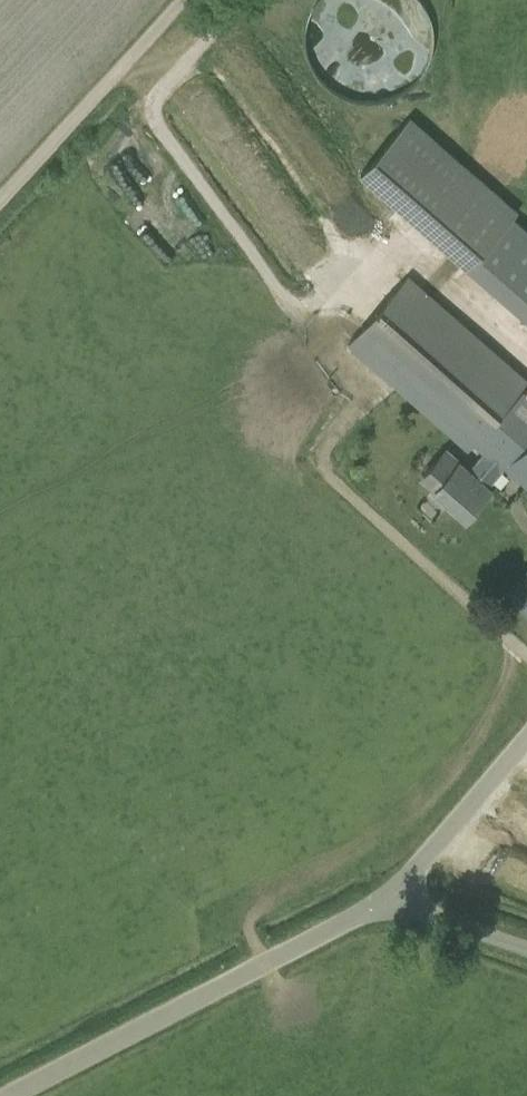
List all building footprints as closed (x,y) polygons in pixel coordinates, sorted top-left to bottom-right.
[(439,0),(334,0),(312,69),(359,84),(355,95),(385,104),(397,67),(415,73),(439,0)] [(526,319),(526,228),(513,215),(520,208),(408,116),(352,170),(468,269),(526,319)] [(489,486),(505,467),(526,487),(526,379),(409,274),(347,345),(467,453),(475,445),(483,452),(475,460),(468,468),(446,449),(422,476),(437,489),(434,492),(467,520),(493,490),(489,486)]
